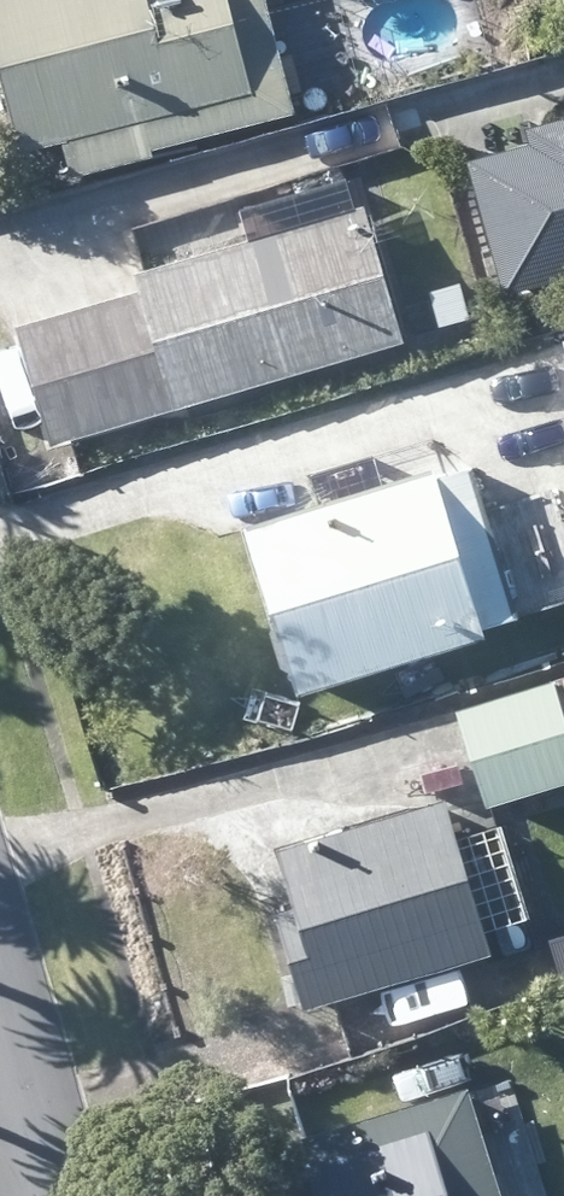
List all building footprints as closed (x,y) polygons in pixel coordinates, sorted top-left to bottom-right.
[(292,74),(276,13),(272,0),(0,0),(0,28),(24,121),(32,148),(70,138),(80,176),(159,154),(158,148),(301,110),(292,74)] [(509,182),(563,165),(563,60),(481,83),(509,182)] [(408,340),(377,235),(368,201),(259,234),(141,270),(147,286),(22,323),(57,445),(408,340)] [(477,463),(470,465),(444,473),(440,461),(390,477),(382,452),(317,473),(327,500),(255,523),(312,695),(497,633),(494,627),(528,616),(492,506),(477,463)] [(461,705),(487,791),(491,804),(563,782),(563,675),(461,705)] [(531,917),(523,887),(505,820),(463,832),(454,800),(419,810),(282,847),(297,900),(285,906),(312,1004),(502,952),(496,927),(531,917)] [(490,1154),(477,1157),(466,1119),(435,1130),(432,1117),(375,1134),(371,1119),(306,1140),(324,1195),(503,1195),(490,1154)]
